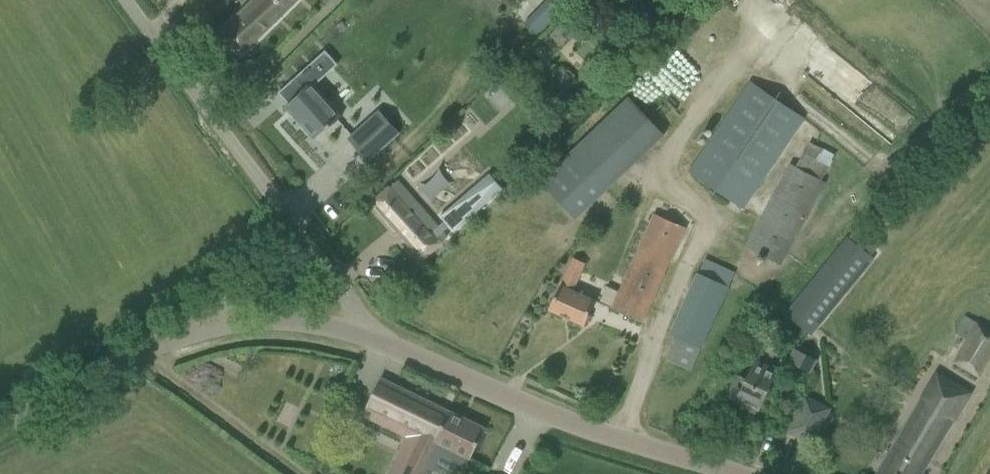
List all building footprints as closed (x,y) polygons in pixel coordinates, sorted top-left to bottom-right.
[(235,18),(220,31),(241,55),(256,41),(297,0),(253,0),(235,18)] [(526,24),(535,34),(550,19),(541,9),(526,24)] [(539,49),(537,53),(540,56),(545,55),(546,51),(543,47),(539,49)] [(308,66),(279,92),(290,103),(287,106),(315,138),(328,127),(330,128),(343,116),(315,86),(327,75),(315,61),(308,66)] [(575,84),(558,67),(541,84),(558,102),(575,84)] [(708,144),(689,173),(744,209),(806,119),(750,81),(708,144)] [(629,98),(540,182),(576,220),(665,136),(629,98)] [(380,110),(348,138),(368,160),(400,132),(380,110)] [(796,166),(789,163),(746,244),(782,264),(827,183),(823,181),(836,157),(810,142),(796,166)] [(444,221),(437,227),(442,232),(449,227),(453,232),(502,191),(489,175),(440,217),(444,221)] [(422,258),(437,245),(446,237),(442,232),(437,227),(396,181),(387,189),(372,202),(422,258)] [(653,214),(619,292),(607,287),(599,303),(613,308),(643,321),(685,228),(653,214)] [(859,225),(787,318),(812,336),(875,258),(872,255),(882,243),(874,238),(859,225)] [(594,298),(575,291),(586,263),(573,259),(561,286),(550,310),(584,325),(592,307),(594,298)] [(690,370),(735,273),(705,259),(671,334),(678,337),(667,359),(690,370)] [(382,280),(372,290),(385,303),(395,293),(382,280)] [(976,321),(953,363),(980,378),(989,362),(989,329),(976,321)] [(793,349),(787,361),(810,373),(816,360),(793,349)] [(736,373),(726,397),(743,404),(742,408),(756,414),(758,410),(760,411),(777,372),(755,362),(747,377),(736,373)] [(884,463),(878,473),(919,473),(967,392),(936,374),(907,423),(898,439),(884,463)] [(449,410),(381,377),(365,409),(383,418),(417,435),(402,467),(399,464),(394,473),(425,473),(414,470),(429,436),(432,437),(433,433),(437,433),(449,410)] [(813,442),(830,408),(805,396),(788,430),(813,442)] [(449,410),(437,433),(433,433),(432,437),(429,436),(414,470),(425,473),(428,473),(436,455),(464,469),(470,456),(467,455),(472,444),(481,426),(449,410)]
